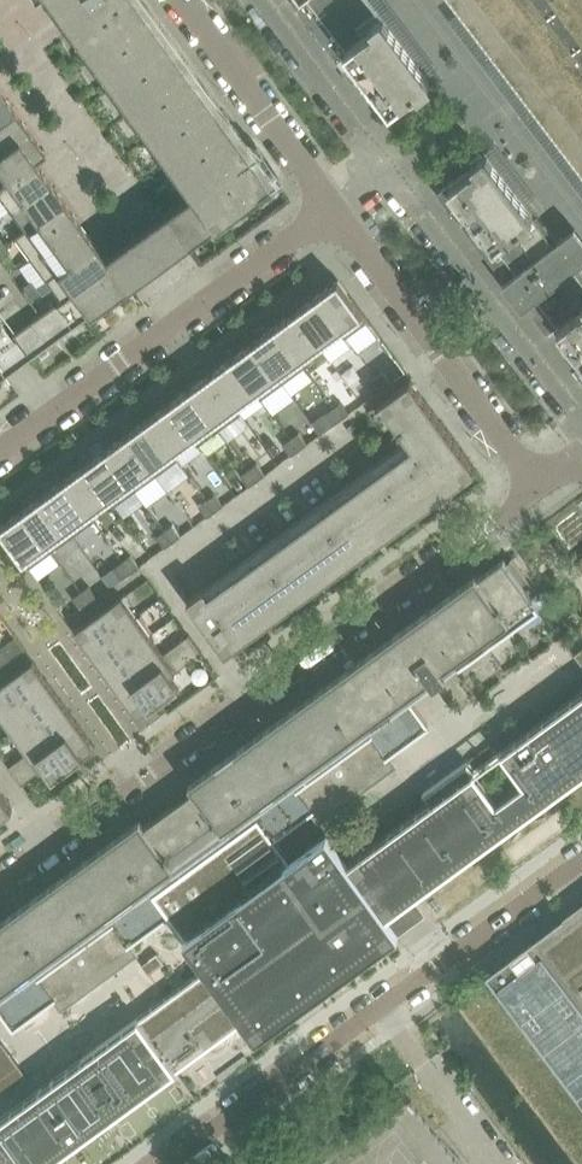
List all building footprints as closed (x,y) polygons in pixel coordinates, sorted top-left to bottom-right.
[(147,16),(135,0),(46,0),(186,194),(137,230),(102,255),(107,262),(108,261),(109,262),(126,285),(159,261),(197,232),(197,231),(266,180),(147,16)] [(390,19),(386,20),(370,0),(291,0),(352,82),(363,73),(371,84),(373,83),(391,107),(412,92),(415,94),(428,84),(427,80),(430,78),(429,78),(432,75),(414,50),(410,53),(402,42),(405,39),(390,19)] [(473,29),(511,0),(451,0),(473,29)] [(578,43),(546,0),(511,0),(473,29),(538,115),(569,91),(581,108),(581,48),(578,43)] [(578,43),(581,39),(581,0),(546,0),(578,43)] [(569,91),(538,115),(560,144),(581,127),(581,108),(569,91)] [(13,109),(0,92),(0,118),(13,109)] [(27,129),(13,109),(0,118),(0,148),(27,129)] [(581,172),(581,127),(560,144),(581,173),(581,172)] [(43,151),(27,129),(0,148),(0,174),(3,178),(4,179),(43,151)] [(47,179),(33,160),(44,152),(43,151),(4,179),(3,178),(0,180),(0,196),(8,207),(47,179)] [(471,214),(511,184),(506,178),(508,174),(493,155),(489,156),(487,154),(484,156),(481,154),(468,164),(469,168),(437,193),(457,218),(467,210),(471,214)] [(24,229),(63,201),(47,179),(8,207),(23,228),(24,229)] [(483,252),(533,213),(531,211),(534,208),(519,189),(516,191),(511,184),(471,214),(475,220),(465,228),(483,252)] [(28,257),(77,221),(63,201),(24,229),(23,228),(13,236),(28,257)] [(558,240),(539,215),(534,216),(533,213),(483,252),(505,281),(503,283),(523,308),(525,306),(547,333),(554,327),(581,306),(581,271),(577,265),(581,262),(581,236),(575,227),(558,240)] [(44,279),(94,243),(77,221),(28,257),(44,279)] [(9,250),(5,243),(0,247),(0,257),(9,250)] [(69,291),(109,262),(108,261),(107,262),(102,255),(94,243),(44,279),(45,280),(55,272),(69,291)] [(86,315),(126,285),(109,262),(69,291),(86,315)] [(24,294),(35,285),(31,279),(19,287),(24,294)] [(368,320),(338,279),(316,295),(346,336),(368,320)] [(28,300),(40,292),(35,285),(24,294),(28,300)] [(86,315),(69,291),(0,341),(0,368),(4,374),(86,315)] [(346,336),(316,295),(295,311),(320,344),(331,360),(351,346),(345,337),(346,336)] [(581,357),(581,306),(554,327),(579,359),(581,357)] [(320,344),(295,311),(274,326),(299,359),(320,344)] [(299,359),(274,326),(253,341),(283,382),(304,366),(300,360),(299,359)] [(283,382),(253,341),(232,357),(257,390),(255,391),(261,398),(283,382)] [(257,390),(232,357),(211,372),(236,405),(255,391),(257,390)] [(391,382),(383,370),(375,376),(383,387),(391,382)] [(236,405),(211,372),(190,387),(220,428),(241,412),(236,406),(236,405)] [(383,387),(375,376),(367,382),(375,393),(383,387)] [(476,469),(411,379),(380,401),(411,444),(208,592),(204,586),(187,597),(226,651),(476,469)] [(220,428),(190,387),(169,403),(198,443),(220,428)] [(349,412),(341,401),(333,407),(341,418),(349,412)] [(198,443),(169,403),(148,418),(177,459),(178,458),(183,465),(202,451),(197,444),(198,443)] [(341,418),(333,407),(325,412),(333,424),(341,418)] [(177,459),(148,418),(127,433),(156,474),(177,459)] [(307,443),(299,432),(291,437),(299,449),(307,443)] [(156,474),(127,433),(106,449),(135,489),(156,474)] [(299,449),(291,437),(282,443),(291,454),(299,449)] [(135,489),(106,449),(85,464),(109,498),(108,498),(113,505),(135,489)] [(265,473),(257,462),(249,468),(257,479),(265,473)] [(109,498),(85,464),(64,479),(88,513),(89,512),(108,498),(109,498)] [(257,479),(249,468),(241,474),(249,485),(257,479)] [(88,513),(64,479),(43,495),(72,535),(94,519),(89,512),(88,513)] [(223,504),(215,493),(206,499),(215,510),(223,504)] [(72,535),(43,495),(22,510),(51,551),(72,535)] [(215,510),(206,499),(198,505),(207,516),(215,510)] [(22,510),(0,526),(0,527),(29,567),(51,551),(22,510)] [(181,535),(173,524),(164,529),(173,541),(181,535)] [(173,541),(164,529),(156,535),(165,546),(173,541)] [(139,565),(130,554),(122,560),(131,571),(139,565)] [(234,840),(243,830),(250,824),(257,819),(272,840),(273,840),(313,811),(319,819),(394,765),(387,756),(429,726),(410,699),(433,682),(434,683),(446,674),(459,664),(460,665),(486,646),(513,626),(539,607),(531,596),(537,592),(536,590),(515,562),(512,558),(507,563),(504,558),(478,576),(476,573),(189,781),(194,788),(188,793),(171,805),(145,824),(140,817),(0,919),(0,1011),(13,1029),(55,998),(61,1006),(135,953),(129,944),(168,916),(170,914),(155,893),(162,888),(173,881),(182,878),(189,876),(200,871),(211,865),(221,857),(229,848),(230,846),(234,840)] [(131,571),(122,560),(114,566),(123,577),(131,571)] [(97,596),(88,585),(80,591),(89,602),(97,596)] [(89,602),(80,591),(72,597),(80,608),(89,602)] [(90,651),(137,617),(122,595),(75,630),(90,651)] [(106,672),(153,638),(137,617),(90,651),(106,672)] [(182,652),(195,643),(189,634),(176,643),(182,652)] [(122,694),(168,660),(163,653),(153,638),(106,672),(122,694)] [(170,661),(182,652),(176,643),(163,653),(168,660),(170,661)] [(189,661),(201,651),(195,643),(182,652),(189,661)] [(2,647),(0,649),(0,661),(3,664),(11,659),(2,647)] [(176,670),(189,661),(182,652),(170,661),(176,670)] [(48,682),(33,660),(0,684),(0,714),(1,716),(48,682)] [(172,673),(176,670),(170,661),(168,660),(122,694),(137,715),(180,685),(172,673)] [(17,737),(64,703),(48,682),(1,716),(17,737)] [(522,782),(496,800),(480,778),(467,761),(422,793),(429,802),(347,862),(327,833),(289,861),(273,840),(272,840),(257,819),(250,824),(243,830),(234,840),(230,846),(229,848),(221,857),(211,865),(200,871),(189,876),(182,878),(173,881),(162,888),(155,893),(170,914),(168,916),(206,967),(0,1117),(0,1156),(6,1163),(47,1163),(245,1020),(257,1036),(399,932),(387,916),(581,775),(581,691),(500,751),(522,782)] [(33,759),(80,724),(64,703),(17,737),(27,752),(33,759)] [(95,746),(80,724),(33,759),(34,761),(40,769),(45,766),(53,777),(95,746)] [(33,759),(27,752),(18,759),(24,768),(34,761),(33,759)] [(24,768),(18,759),(8,766),(14,775),(24,768)] [(40,769),(34,761),(24,768),(30,776),(40,769)] [(30,776),(24,768),(14,775),(21,783),(30,776)] [(13,806),(0,788),(0,816),(13,806)] [(546,929),(525,944),(486,973),(486,974),(574,1091),(581,1102),(581,901),(546,929)]
